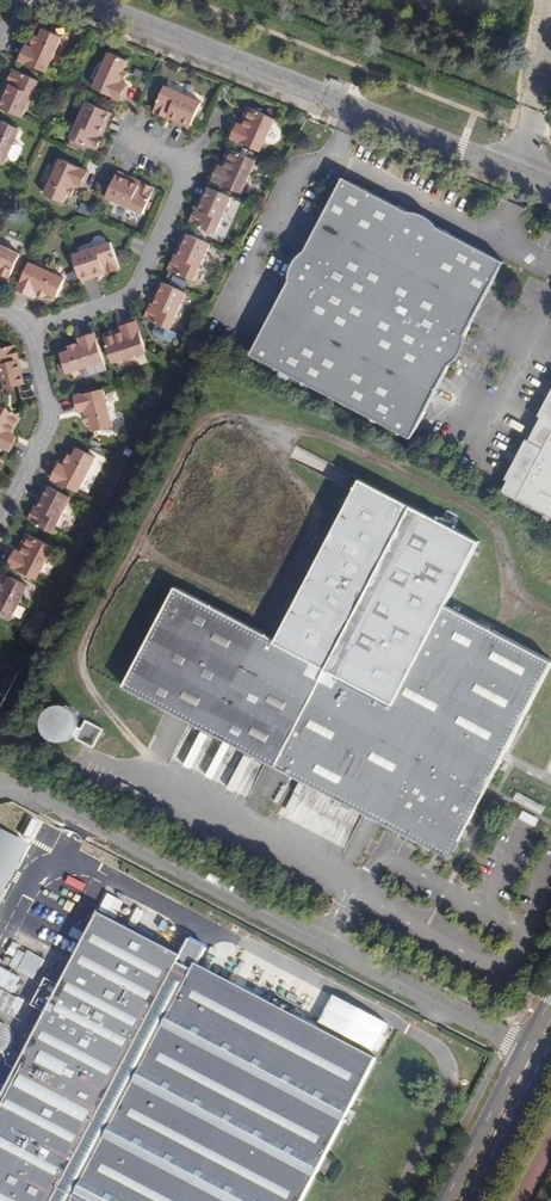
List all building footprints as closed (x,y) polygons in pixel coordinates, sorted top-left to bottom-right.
[(62,37),(44,29),(40,39),(35,37),(32,44),(36,45),(34,50),(30,48),(25,45),(18,59),(46,72),(62,37)] [(127,61),(110,53),(94,88),(121,101),(128,86),(122,83),(119,82),(121,77),(124,79),(127,73),(123,71),(127,61)] [(39,80),(14,69),(7,84),(11,85),(1,107),(23,117),(39,80)] [(11,85),(7,84),(0,100),(0,107),(1,107),(11,85)] [(202,103),(165,87),(153,112),(167,118),(169,114),(192,125),(202,103)] [(109,112),(88,102),(71,139),(96,150),(102,136),(99,134),(109,112)] [(243,127),(251,109),(246,106),(238,124),(243,127)] [(275,119),(251,109),(243,127),(238,124),(235,123),(228,137),(260,152),(275,119)] [(102,136),(113,113),(109,112),(99,134),(102,136)] [(169,114),(167,118),(190,129),(192,125),(169,114)] [(2,121),(0,127),(0,162),(5,164),(8,157),(14,161),(18,160),(23,149),(21,145),(14,142),(20,129),(2,121)] [(224,168),(232,150),(227,148),(220,166),(224,168)] [(256,160),(232,150),(224,168),(220,166),(216,164),(209,179),(241,193),(256,160)] [(89,172),(61,160),(46,195),(63,203),(68,193),(72,195),(75,189),(71,187),(73,183),(77,184),(83,187),(89,172)] [(118,172),(117,176),(139,186),(141,182),(118,172)] [(500,259),(340,174),(247,352),(407,436),(500,259)] [(139,186),(117,176),(107,197),(143,214),(155,189),(141,182),(139,186)] [(200,210),(210,187),(207,186),(196,208),(200,210)] [(232,197),(210,187),(200,210),(196,208),(190,223),(215,234),(232,197)] [(89,215),(92,207),(81,204),(78,212),(89,215)] [(178,257),(189,234),(185,233),(175,255),(178,257)] [(189,234),(178,257),(175,255),(168,269),(194,281),(210,244),(189,234)] [(120,269),(112,242),(73,255),(80,278),(104,270),(105,274),(120,269)] [(0,245),(0,273),(10,278),(20,254),(0,245)] [(65,279),(29,263),(16,291),(32,298),(34,292),(36,289),(40,291),(39,294),(45,297),(47,293),(57,297),(65,279)] [(80,278),(82,281),(105,274),(104,270),(80,278)] [(10,278),(0,273),(0,279),(7,283),(10,278)] [(155,305),(165,282),(161,281),(151,304),(155,305)] [(186,292),(165,282),(155,305),(151,304),(145,318),(156,323),(153,332),(154,336),(169,343),(173,341),(177,333),(170,329),(186,292)] [(146,351),(136,318),(120,323),(121,327),(123,332),(104,338),(112,363),(146,351)] [(104,338),(123,332),(121,327),(103,333),(104,338)] [(107,371),(94,332),(79,336),(81,343),(82,346),(78,348),(76,344),(70,346),(71,351),(61,354),(67,373),(81,368),(83,375),(87,377),(107,371)] [(12,345),(0,348),(0,389),(17,385),(11,362),(15,361),(12,345)] [(21,384),(15,361),(11,362),(17,385),(21,384)] [(113,427),(103,388),(73,396),(77,412),(83,410),(87,409),(88,414),(84,415),(86,423),(91,421),(93,432),(113,427)] [(504,491),(517,498),(550,516),(550,394),(540,416),(543,417),(531,439),(528,438),(507,479),(510,480),(504,491)] [(0,408),(0,449),(6,452),(14,438),(11,436),(6,433),(15,416),(0,408)] [(11,436),(20,419),(15,416),(6,433),(11,436)] [(96,457),(78,448),(73,457),(69,455),(65,462),(69,463),(67,467),(63,466),(58,463),(50,477),(78,491),(96,457)] [(276,766),(451,858),(550,666),(550,661),(445,606),(479,541),(360,480),(276,641),(175,588),(123,687),(276,766)] [(50,486),(46,484),(35,506),(38,508),(50,486)] [(72,497),(50,486),(38,508),(35,506),(28,519),(53,533),(72,497)] [(21,552),(30,535),(25,532),(17,550),(21,552)] [(53,547),(30,535),(21,552),(17,550),(13,548),(5,562),(37,579),(53,547)] [(11,576),(6,586),(1,584),(0,586),(0,591),(1,592),(0,595),(0,615),(10,620),(28,585),(11,576)] [(94,746),(104,727),(81,716),(83,713),(51,697),(36,728),(66,743),(71,734),(94,746)] [(25,842),(0,829),(0,892),(25,842)] [(70,871),(67,879),(84,886),(87,878),(70,871)] [(99,910),(115,918),(124,901),(107,893),(99,910)] [(52,904),(65,906),(66,897),(54,895),(52,904)] [(378,1059),(100,914),(0,1103),(0,1200),(303,1200),(378,1059)] [(34,978),(44,959),(8,941),(0,958),(0,962),(34,978)] [(201,961),(212,965),(215,954),(204,951),(201,961)] [(20,977),(0,966),(0,1008),(15,1016),(24,999),(11,993),(20,977)]
